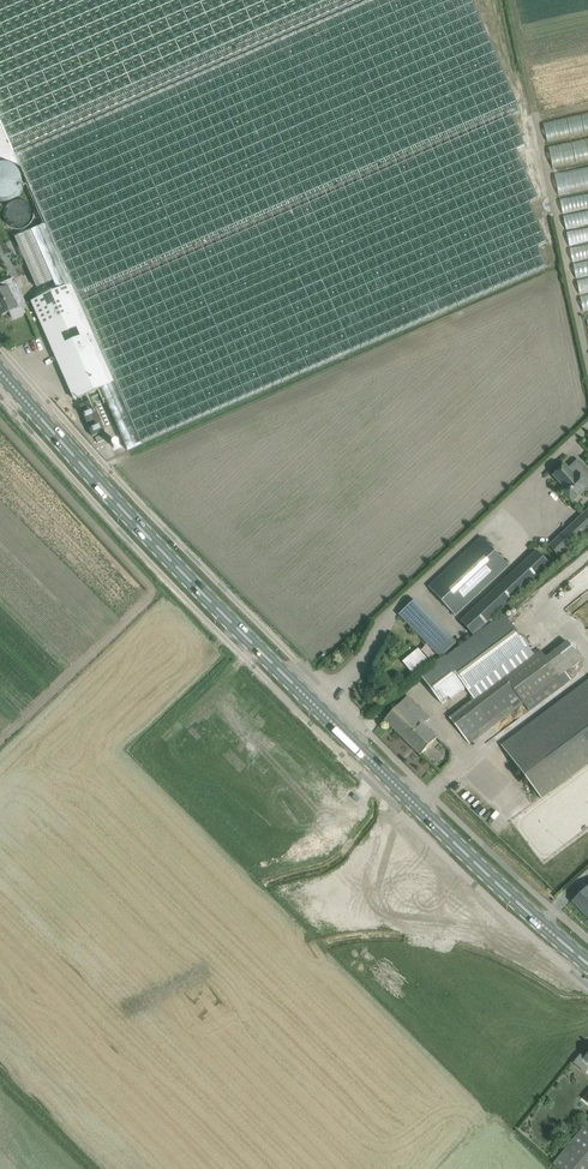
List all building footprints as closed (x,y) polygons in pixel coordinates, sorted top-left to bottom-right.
[(14,152),(362,0),(0,0),(0,120),(14,152)] [(15,155),(21,168),(46,224),(31,231),(58,290),(73,284),(116,382),(101,388),(127,449),(547,266),(538,246),(546,242),(529,202),(538,199),(516,149),(525,145),(512,116),(521,112),(472,0),(370,0),(15,155)] [(3,161),(21,168),(15,155),(14,152),(0,120),(0,162),(3,161)] [(0,285),(0,311),(2,315),(10,311),(13,319),(26,313),(22,306),(26,304),(14,278),(0,285)] [(73,284),(58,290),(32,302),(75,400),(101,388),(116,382),(73,284)] [(97,390),(90,394),(109,436),(116,433),(97,390)] [(92,400),(80,406),(93,436),(105,431),(92,400)] [(565,465),(554,475),(564,486),(561,489),(564,493),(563,496),(567,499),(569,498),(572,502),(587,487),(587,483),(587,482),(587,469),(580,461),(577,460),(568,468),(565,465)] [(549,546),(559,557),(587,530),(587,509),(549,546)] [(508,565),(482,537),(429,587),(455,615),(508,565)] [(537,550),(460,621),(474,636),(551,565),(537,550)] [(455,644),(415,600),(400,614),(440,658),(455,644)] [(438,664),(424,675),(431,684),(440,696),(448,690),(454,698),(466,689),(474,700),(504,677),(534,654),(526,644),(505,614),(479,633),(465,644),(438,664)] [(534,654),(504,677),(524,704),(556,680),(582,660),(568,641),(546,657),(540,650),(534,654)] [(430,663),(419,649),(403,662),(415,676),(430,663)] [(474,700),(451,719),(466,739),(470,744),(524,704),(504,677),(474,700)] [(501,745),(541,799),(587,764),(587,679),(501,745)] [(437,737),(401,703),(384,720),(421,755),(437,737)] [(572,901),(587,918),(587,886),(572,901)] [(586,1057),(582,1054),(575,1063),(587,1073),(587,1072),(587,1054),(586,1057)] [(554,1164),(559,1168),(587,1168),(587,1123),(554,1164)]
